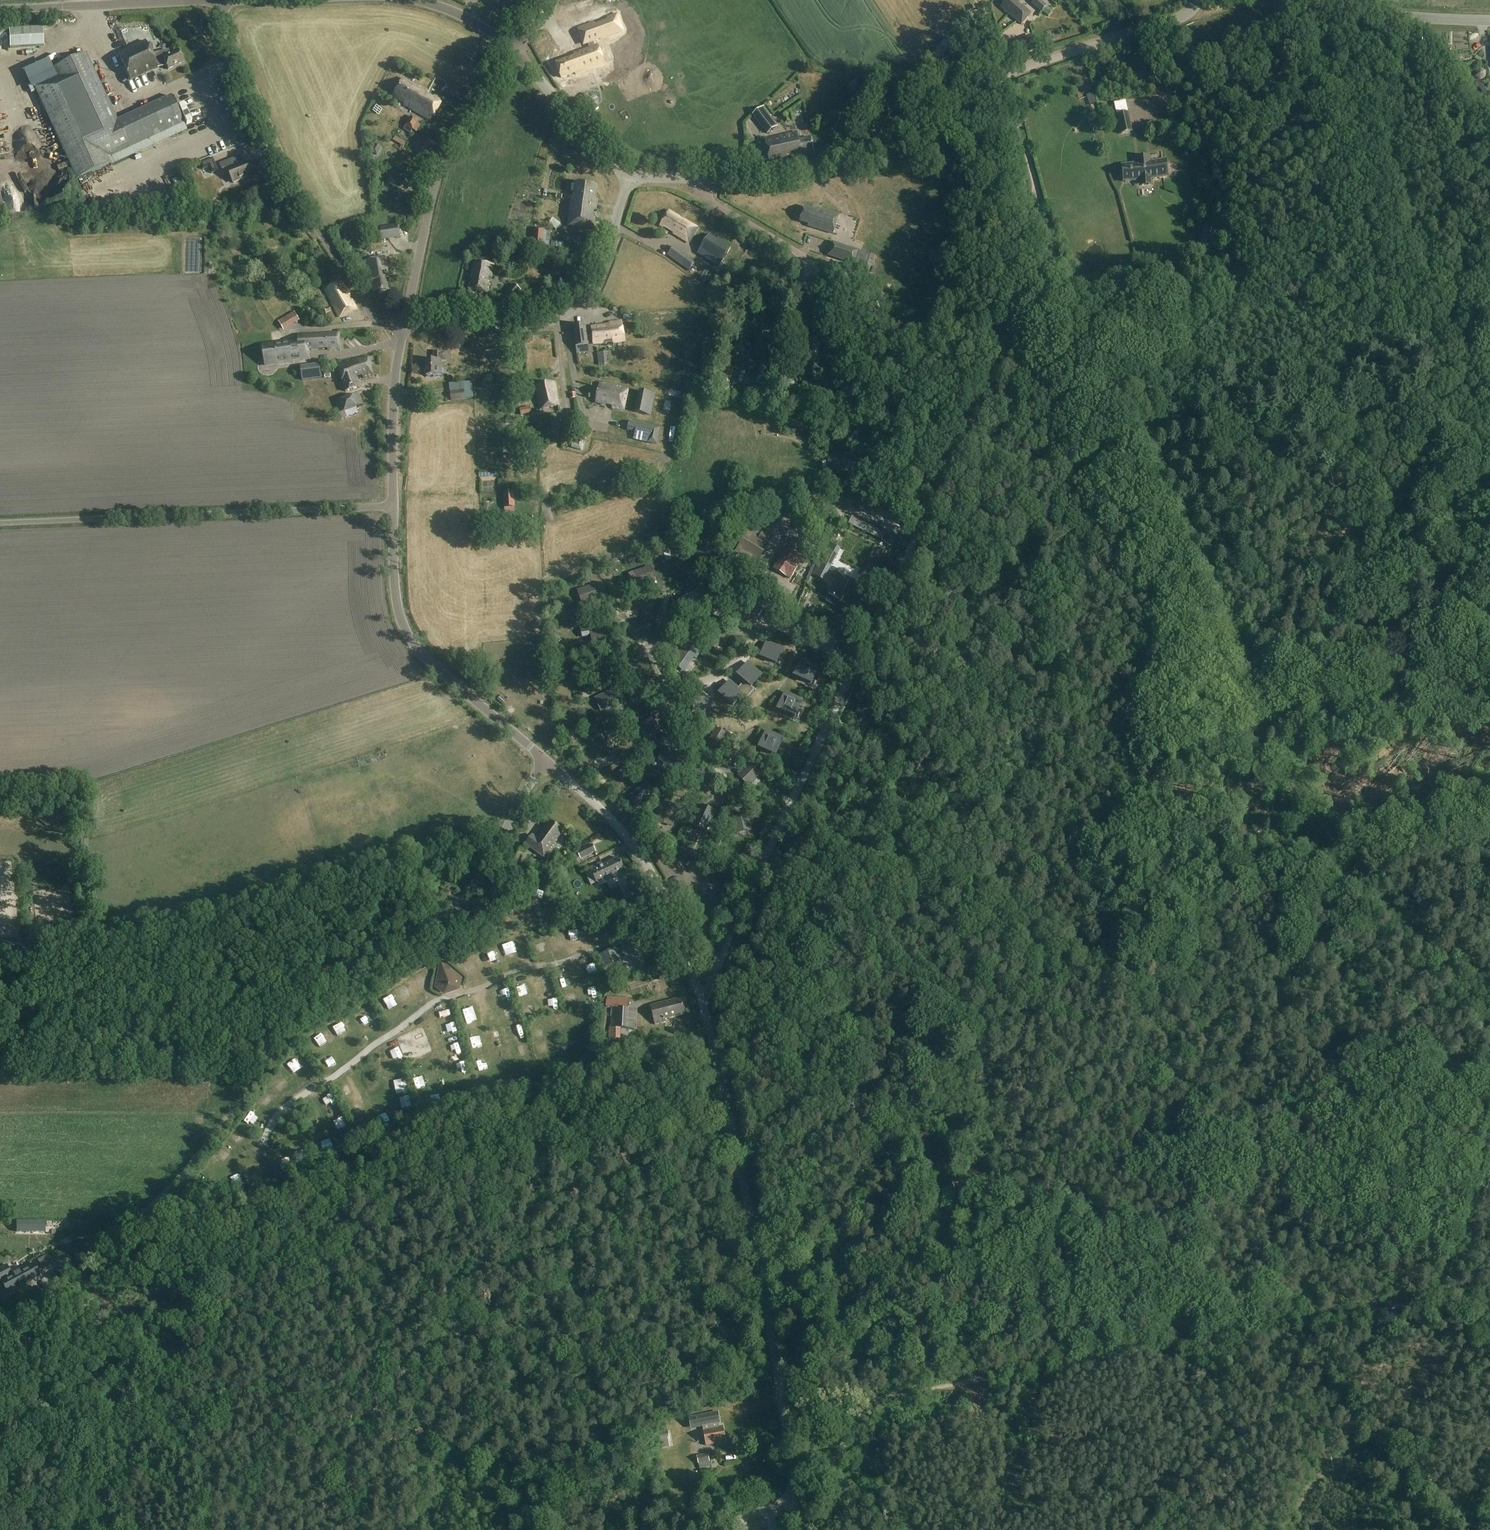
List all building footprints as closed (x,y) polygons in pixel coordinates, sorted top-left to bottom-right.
[(1021,24),(1031,13),(1015,0),(1007,0),(1001,7),(1021,24)] [(1041,12),(1042,11),(1046,6),(1039,0),(1034,0),(1031,3),(1041,12)] [(1052,11),(1046,6),(1042,11),(1048,17),(1052,11)] [(619,32),(613,16),(604,19),(604,23),(592,28),(589,24),(575,30),(580,45),(584,43),(586,49),(570,55),(571,57),(552,64),(557,79),(571,74),(572,75),(579,72),(600,65),(593,46),(591,47),(587,35),(593,33),(596,40),(619,32)] [(9,30),(10,48),(44,47),(43,28),(9,30)] [(1006,45),(1011,58),(1037,49),(1032,35),(1006,45)] [(151,56),(145,43),(117,55),(130,82),(157,69),(166,66),(168,71),(183,64),(177,51),(167,55),(165,52),(151,56)] [(33,89),(64,155),(75,180),(109,165),(106,159),(182,124),(170,97),(115,123),(84,54),(52,69),(56,78),(55,79),(33,89)] [(1098,64),(1090,73),(1095,77),(1103,68),(1098,64)] [(50,70),(29,80),(33,89),(55,79),(56,78),(52,69),(50,70)] [(404,104),(430,120),(433,116),(435,117),(441,104),(440,103),(442,100),(434,96),(433,98),(427,94),(429,92),(419,86),(418,88),(403,79),(393,96),(404,103),(404,104)] [(1469,89),(1485,108),(1489,108),(1489,91),(1487,91),(1478,81),(1469,89)] [(468,98),(452,88),(448,96),(464,105),(468,98)] [(1089,105),(1096,103),(1093,93),(1086,95),(1089,105)] [(753,116),(767,134),(777,126),(769,116),(770,115),(764,107),(753,116)] [(1106,112),(1098,113),(1101,133),(1109,131),(1106,112)] [(1132,132),(1128,113),(1116,115),(1120,134),(1132,132)] [(419,120),(411,115),(410,117),(407,116),(404,121),(406,123),(404,129),(411,133),(413,129),(417,132),(421,124),(418,122),(419,120)] [(764,140),(768,155),(770,166),(794,160),(793,157),(815,153),(811,138),(798,140),(796,132),(764,140)] [(375,145),(371,151),(377,155),(381,148),(375,145)] [(211,174),(218,171),(212,157),(199,163),(202,170),(208,167),(211,174)] [(1122,168),(1121,168),(1122,180),(1123,180),(1124,183),(1163,179),(1162,176),(1165,176),(1164,164),(1161,164),(1161,162),(1148,163),(1148,158),(1136,159),(1136,164),(1122,166),(1122,168)] [(246,162),(233,167),(230,159),(219,164),(221,170),(227,168),(233,183),(251,176),(246,162)] [(595,200),(596,186),(575,183),(573,197),(571,196),(567,227),(593,230),(594,218),(592,218),(593,211),(595,212),(596,206),(595,206),(595,204),(596,204),(597,200),(595,200)] [(212,206),(213,206),(219,209),(220,209),(222,204),(214,200),(212,206)] [(832,233),(837,216),(821,211),(820,214),(802,208),(798,222),(832,233)] [(683,221),(679,218),(679,217),(668,211),(659,226),(663,228),(663,227),(673,233),(673,234),(688,243),(694,234),(694,233),(696,230),(697,228),(683,220),(683,221)] [(380,227),(382,240),(399,237),(397,224),(380,227)] [(535,228),(533,246),(541,247),(543,229),(535,228)] [(698,254),(718,267),(730,248),(709,236),(698,254)] [(854,265),(855,264),(859,252),(838,245),(834,258),(854,265)] [(667,256),(683,268),(688,271),(694,262),(674,247),(667,256)] [(652,253),(649,257),(672,271),(675,267),(652,253)] [(868,273),(873,256),(866,254),(862,266),(861,270),(868,273)] [(371,293),(385,290),(388,290),(385,271),(384,271),(385,271),(388,270),(386,258),(383,258),(364,261),(366,274),(367,274),(369,282),(371,293)] [(490,278),(493,265),(473,262),(468,289),(488,293),(489,285),(486,284),(487,278),(490,278)] [(337,318),(355,310),(357,309),(352,300),(350,301),(347,296),(349,295),(342,282),(340,283),(326,290),(323,291),(337,318)] [(513,285),(503,297),(512,304),(522,292),(513,285)] [(321,315),(329,311),(327,307),(319,311),(321,315)] [(294,312),(278,321),(283,330),(299,321),(294,312)] [(756,338),(770,338),(769,328),(767,328),(766,322),(769,322),(769,316),(766,317),(766,313),(755,314),(756,338)] [(592,337),(593,344),(604,343),(612,342),(613,343),(625,341),(621,322),(609,324),(609,325),(591,327),(592,332),(586,333),(585,325),(573,327),(576,354),(588,352),(587,338),(592,337)] [(261,345),(264,361),(276,359),(277,366),(292,364),(292,363),(298,362),(298,363),(308,361),(307,354),(306,355),(305,351),(327,349),(327,351),(338,351),(338,346),(336,345),(335,340),(337,340),(337,335),(296,338),(297,340),(261,345)] [(437,376),(441,376),(441,361),(446,361),(446,352),(433,352),(433,360),(426,360),(426,377),(437,377),(437,376)] [(373,376),(367,357),(338,365),(345,393),(360,388),(357,377),(362,376),(363,380),(373,376)] [(827,363),(833,371),(840,366),(835,358),(827,363)] [(300,367),(302,379),(320,377),(319,365),(300,367)] [(463,391),(450,392),(451,401),(464,400),(464,398),(473,397),(471,382),(462,383),(463,391)] [(537,398),(539,410),(558,406),(554,382),(535,386),(538,398),(537,398)] [(611,408),(624,410),(628,390),(599,383),(595,403),(606,405),(606,404),(612,406),(611,408)] [(326,385),(328,396),(336,394),(334,384),(326,385)] [(446,384),(429,385),(429,392),(447,391),(446,384)] [(516,389),(522,411),(534,408),(528,386),(516,389)] [(635,412),(649,415),(654,395),(640,392),(635,412)] [(335,402),(341,419),(358,413),(356,407),(362,405),(359,394),(335,402)] [(563,416),(565,433),(573,432),(571,415),(563,416)] [(629,422),(628,430),(635,432),(644,434),(642,442),(656,444),(659,428),(629,422)] [(581,428),(577,444),(573,443),(571,448),(581,451),(586,430),(581,428)] [(873,449),(876,435),(862,432),(859,446),(873,449)] [(872,490),(883,488),(880,477),(869,480),(872,490)] [(503,493),(504,508),(514,507),(513,492),(503,493)] [(798,516),(795,528),(803,530),(806,518),(798,516)] [(882,541),(885,533),(851,517),(848,524),(882,541)] [(657,531),(645,535),(650,548),(661,545),(657,531)] [(767,546),(747,533),(734,554),(754,567),(767,546)] [(797,563),(805,547),(793,538),(785,552),(784,551),(773,570),(790,580),(799,564),(797,563)] [(665,548),(668,558),(682,553),(678,543),(665,548)] [(828,545),(824,553),(835,559),(839,551),(828,545)] [(818,563),(813,572),(825,578),(830,569),(818,563)] [(650,567),(633,572),(638,587),(655,582),(650,567)] [(836,581),(829,596),(826,600),(827,603),(834,607),(837,606),(839,601),(840,602),(841,601),(840,601),(844,595),(842,594),(848,582),(839,577),(840,575),(833,571),(830,578),(836,581)] [(749,590),(739,577),(730,583),(733,587),(732,588),(734,591),(732,592),(738,599),(749,590)] [(577,590),(582,607),(600,601),(594,584),(577,590)] [(580,631),(581,638),(590,636),(588,629),(580,631)] [(607,629),(590,633),(593,649),(610,645),(607,629)] [(708,643),(716,649),(727,637),(719,630),(708,643)] [(760,657),(776,663),(782,648),(766,642),(760,657)] [(682,649),(674,662),(686,670),(694,657),(696,659),(699,655),(683,644),(680,648),(682,649)] [(744,656),(757,660),(760,650),(753,648),(752,651),(746,649),(744,656)] [(794,676),(811,684),(819,667),(802,659),(794,676)] [(739,688),(749,697),(755,690),(751,687),(762,675),(748,663),(737,675),(744,681),(739,688)] [(567,668),(569,678),(585,674),(583,665),(567,668)] [(614,678),(617,683),(622,681),(619,675),(614,678)] [(630,686),(631,689),(634,694),(642,690),(644,689),(640,681),(630,686)] [(749,697),(739,688),(737,689),(729,682),(719,694),(732,706),(738,699),(743,703),(749,697)] [(605,702),(601,703),(604,709),(618,703),(619,705),(624,703),(616,686),(611,689),(612,691),(602,696),(605,702)] [(778,710),(794,718),(802,700),(785,693),(778,710)] [(696,699),(693,715),(708,718),(711,701),(696,699)] [(637,727),(645,741),(661,733),(653,718),(637,727)] [(586,741),(595,736),(588,727),(580,732),(586,741)] [(716,730),(711,739),(721,744),(726,735),(716,730)] [(759,748),(776,756),(784,739),(767,731),(759,748)] [(754,748),(757,738),(749,735),(745,745),(754,748)] [(674,772),(683,762),(668,748),(659,759),(674,772)] [(608,761),(603,766),(611,774),(616,769),(608,761)] [(749,764),(737,776),(748,787),(760,775),(749,764)] [(703,787),(711,777),(696,765),(688,775),(703,787)] [(682,786),(688,781),(682,774),(676,780),(682,786)] [(706,831),(714,813),(715,812),(702,806),(701,807),(693,825),(706,831)] [(748,815),(733,818),(736,831),(749,828),(748,820),(749,820),(748,815)] [(525,845),(543,858),(563,831),(550,822),(537,839),(532,836),(525,845)] [(578,852),(581,859),(596,852),(593,845),(578,852)] [(514,849),(507,862),(520,869),(527,855),(514,849)] [(624,870),(618,857),(603,865),(601,862),(589,868),(597,883),(624,870)] [(611,891),(620,911),(635,904),(625,884),(611,891)] [(7,951),(8,954),(23,953),(22,941),(0,943),(0,952),(7,951)] [(436,977),(434,988),(442,994),(444,996),(460,990),(462,978),(440,959),(436,975),(436,977)] [(545,998),(555,994),(551,985),(541,989),(545,998)] [(567,987),(567,996),(577,996),(577,987),(567,987)] [(526,994),(527,1003),(538,1001),(536,992),(526,994)] [(612,1008),(610,1028),(621,1028),(621,1029),(622,1029),(636,1030),(637,1009),(628,1009),(629,999),(607,998),(606,1007),(612,1008)] [(637,998),(632,1000),(636,1008),(641,1005),(637,998)] [(649,1007),(653,1023),(654,1026),(665,1023),(664,1021),(683,1016),(686,1015),(681,998),(679,999),(649,1007)] [(446,1000),(440,1002),(443,1014),(449,1012),(446,1000)] [(512,1001),(502,1004),(504,1014),(515,1012),(512,1001)] [(602,1011),(598,1037),(602,1038),(607,1011),(602,1011)] [(307,1067),(314,1060),(307,1052),(300,1059),(307,1067)] [(15,1231),(14,1219),(0,1219),(0,1231),(15,1231)] [(16,1221),(16,1232),(35,1232),(35,1221),(16,1221)] [(40,1276),(33,1263),(12,1275),(7,1265),(0,1269),(0,1282),(4,1280),(5,1283),(2,1285),(7,1294),(19,1287),(20,1289),(26,1285),(25,1284),(40,1276)] [(703,1426),(704,1430),(703,1430),(706,1445),(724,1442),(722,1427),(718,1427),(718,1423),(720,1423),(717,1412),(689,1417),(691,1428),(703,1426)] [(654,1432),(656,1443),(657,1447),(671,1445),(668,1430),(654,1432)] [(708,1454),(697,1456),(699,1471),(706,1466),(706,1463),(709,1462),(708,1454)] [(690,1486),(699,1485),(697,1472),(689,1474),(690,1486)]
